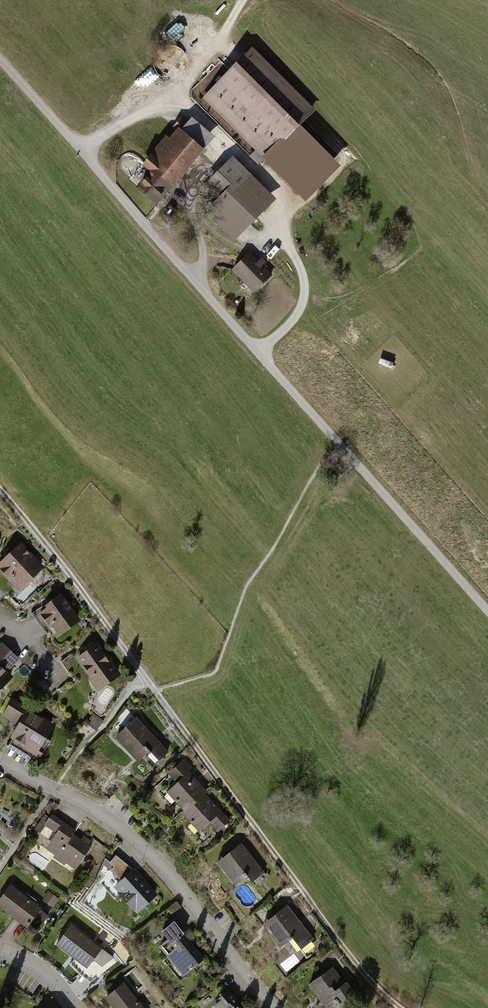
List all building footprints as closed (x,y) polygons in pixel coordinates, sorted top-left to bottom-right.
[(312,112),(253,52),(206,98),(266,158),(312,112)] [(155,205),(213,139),(191,120),(170,143),(166,140),(143,167),(150,174),(136,190),(155,205)] [(273,200),(232,160),(206,187),(220,200),(206,215),(233,242),(273,200)] [(270,276),(250,255),(233,271),(253,293),(270,276)] [(345,460),(338,453),(332,459),(340,466),(345,460)] [(19,544),(0,563),(0,572),(17,589),(41,565),(19,544)] [(78,622),(60,595),(37,610),(54,637),(78,622)] [(115,674),(95,643),(73,657),(93,688),(115,674)] [(0,658),(0,685),(12,673),(8,668),(16,661),(7,652),(0,658)] [(8,700),(0,713),(0,714),(12,720),(3,735),(33,752),(49,724),(8,700)] [(167,752),(135,717),(112,738),(133,762),(145,752),(154,763),(167,752)] [(165,790),(184,810),(201,793),(204,791),(185,772),(188,769),(180,761),(165,776),(172,783),(165,790)] [(228,820),(201,793),(184,810),(181,813),(197,829),(206,820),(216,831),(228,820)] [(74,831),(49,814),(43,823),(52,830),(41,847),(74,870),(90,848),(71,835),(74,831)] [(240,845),(215,863),(230,885),(256,867),(240,845)] [(156,891),(120,863),(101,888),(126,908),(135,896),(146,904),(156,891)] [(10,886),(0,900),(0,911),(27,929),(42,907),(10,886)] [(308,937),(284,907),(266,922),(289,951),(308,937)] [(200,960),(170,921),(151,936),(182,974),(200,960)] [(101,948),(70,925),(56,945),(87,967),(101,948)] [(329,968),(307,985),(324,1007),(333,1007),(350,996),(329,968)] [(123,984),(104,998),(112,1007),(141,1007),(123,984)] [(226,989),(206,1003),(210,1007),(240,1007),(226,989)]
